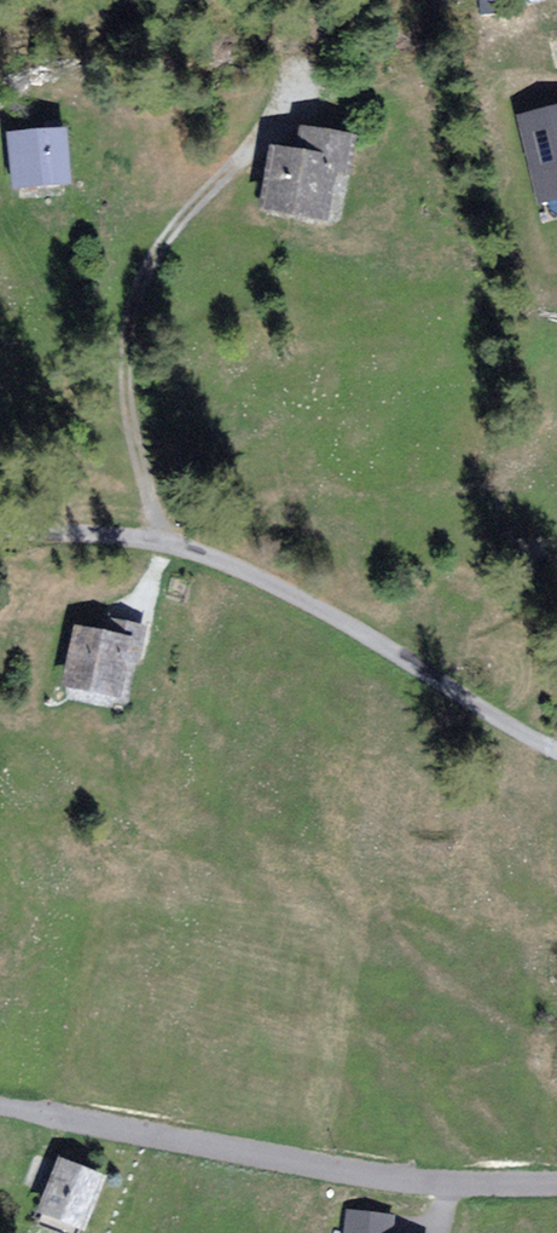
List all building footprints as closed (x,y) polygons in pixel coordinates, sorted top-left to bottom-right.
[(524,122),(544,199),(556,196),(556,113),(524,122)] [(69,135),(12,139),(15,189),(73,185),(69,135)] [(350,143),(305,136),(301,158),(276,154),(268,208),(338,219),(350,143)] [(140,641),(79,628),(66,690),(126,703),(140,641)] [(82,1232),(103,1180),(62,1164),(42,1216),(82,1232)] [(350,1216),(348,1232),(391,1232),(392,1220),(350,1216)]
